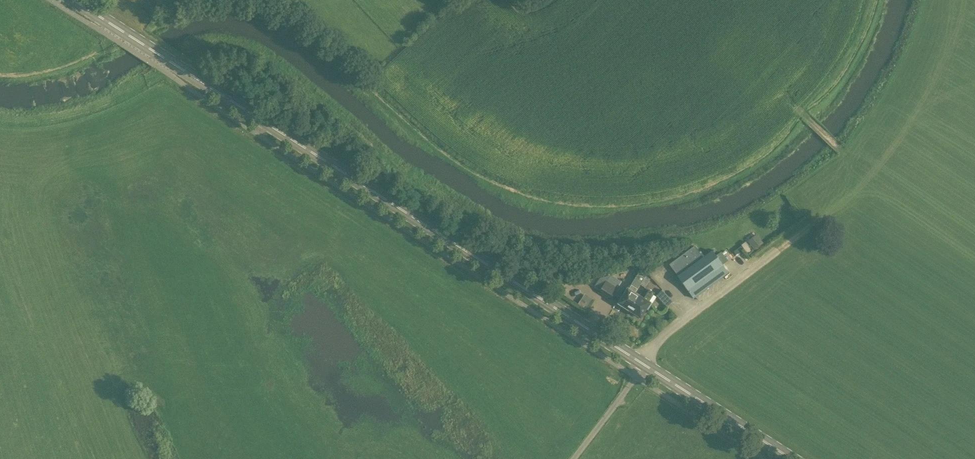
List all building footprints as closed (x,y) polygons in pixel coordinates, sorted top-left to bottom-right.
[(757,235),(748,241),(754,251),(763,244),(757,235)] [(746,242),(741,246),(748,255),(753,252),(746,242)] [(722,266),(727,262),(717,248),(702,258),(694,247),(669,265),(677,277),(693,299),(728,273),(722,266)] [(652,276),(660,285),(667,278),(659,269),(652,276)] [(629,311),(639,296),(635,293),(645,277),(639,273),(629,290),(627,289),(623,296),(624,297),(619,305),(629,311)] [(606,282),(599,294),(609,301),(617,290),(606,282)] [(649,290),(643,299),(639,296),(629,311),(640,318),(645,311),(647,312),(652,303),(650,302),(655,294),(649,290)] [(673,302),(662,291),(656,297),(667,308),(673,302)] [(577,303),(588,310),(595,300),(584,293),(577,303)]
